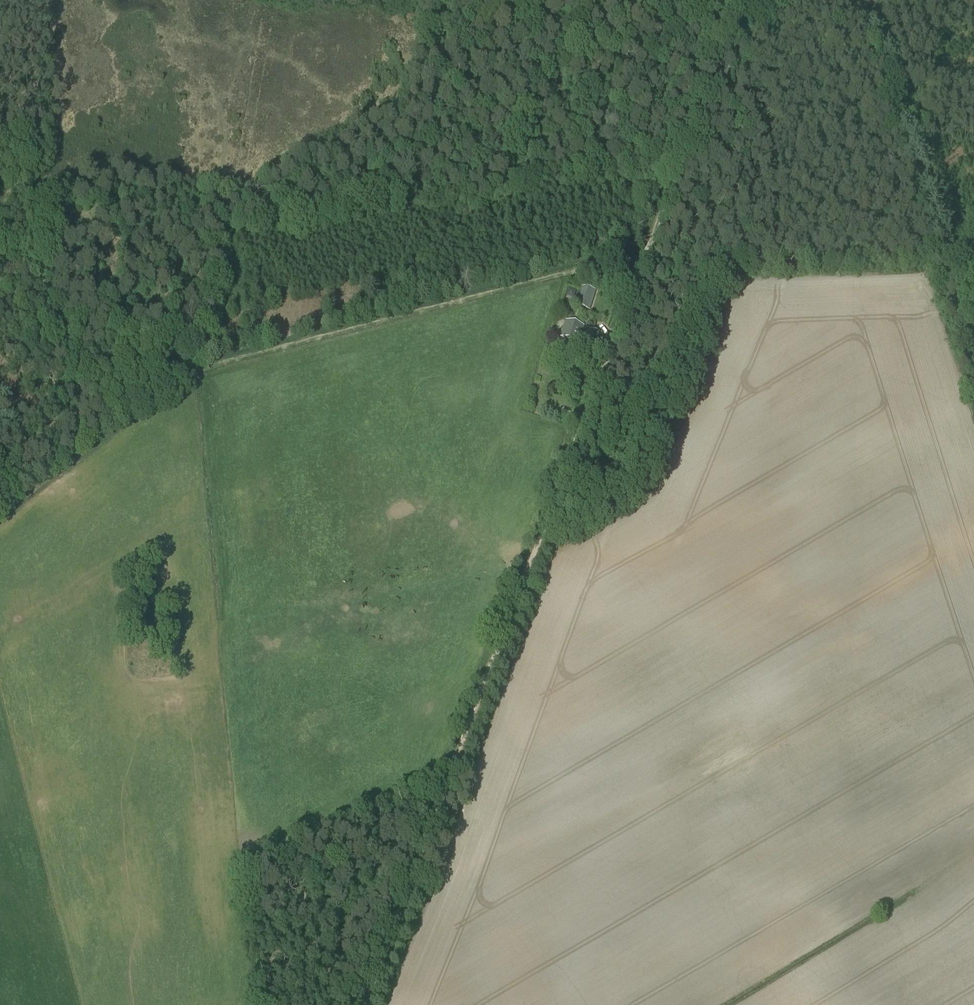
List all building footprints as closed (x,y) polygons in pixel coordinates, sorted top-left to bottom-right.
[(581,285),(576,305),(590,310),(596,289),(581,285)] [(566,320),(561,337),(580,342),(584,326),(566,320)] [(589,328),(585,344),(594,346),(598,331),(589,328)]
